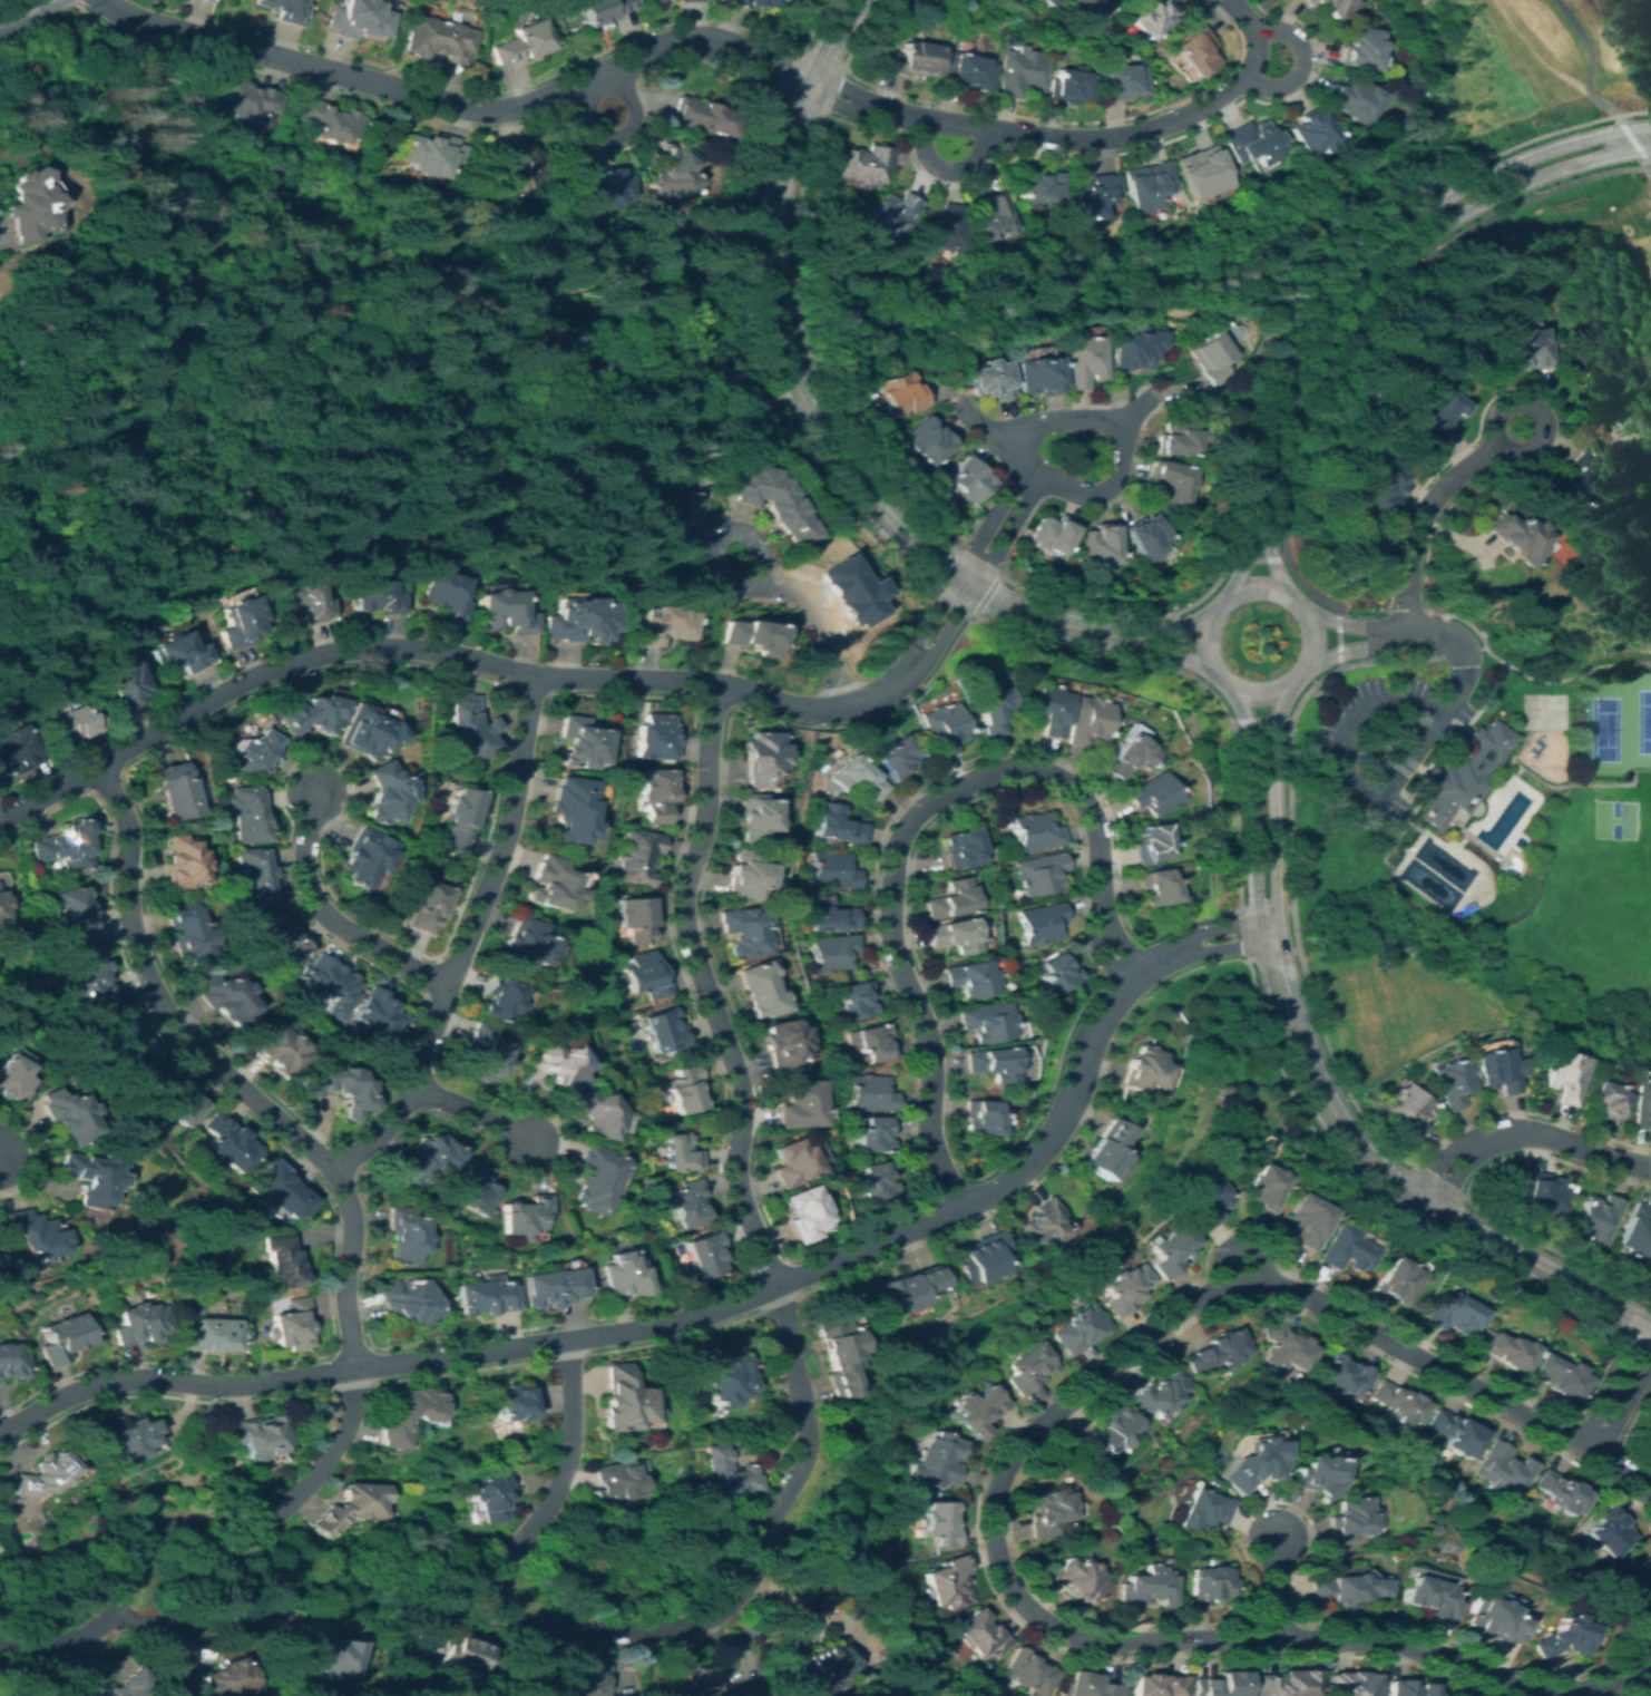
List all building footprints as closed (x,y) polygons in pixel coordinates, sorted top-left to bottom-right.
[(252,6),(253,0),(302,0),(301,2),(307,4),(301,27),(271,18),(272,12),(252,6)] [(340,4),(341,0),(373,0),(373,1),(382,3),(380,10),(390,12),(383,38),(372,35),(371,37),(353,31),(351,40),(330,33),(332,27),(322,25),(328,1),(340,4)] [(585,28),(574,0),(632,0),(635,7),(612,16),(613,18),(604,21),(594,26),(585,28)] [(1065,3),(1067,0),(1108,0),(1110,1),(1097,21),(1085,13),(1082,18),(1073,13),(1075,9),(1065,3)] [(1151,2),(1152,0),(1156,0),(1164,0),(1175,11),(1165,20),(1152,32),(1153,33),(1149,38),(1147,37),(1143,40),(1121,17),(1122,16),(1115,8),(1123,0),(1149,0),(1151,2)] [(1310,7),(1305,0),(1352,0),(1356,6),(1335,19),(1329,11),(1327,12),(1320,1),(1310,7)] [(417,16),(439,21),(444,23),(444,21),(465,27),(463,29),(477,32),(471,55),(468,53),(465,66),(428,57),(428,59),(413,56),(413,53),(411,53),(411,52),(404,50),(413,17),(417,17),(417,16)] [(1195,17),(1199,23),(1201,22),(1212,39),(1205,43),(1218,62),(1193,78),(1175,50),(1173,51),(1171,46),(1172,45),(1170,42),(1182,35),(1178,27),(1195,17)] [(538,18),(549,48),(521,59),(520,57),(495,66),(488,47),(512,37),(509,28),(521,23),(522,22),(524,21),(527,20),(529,21),(538,18)] [(1380,30),(1372,71),(1342,66),(1342,64),(1339,64),(1341,47),(1344,47),(1348,25),(1380,30)] [(901,40),(911,42),(912,40),(939,46),(934,78),(908,74),(908,76),(886,71),(887,70),(878,69),(881,49),(897,52),(898,47),(900,48),(901,40)] [(1039,51),(1038,57),(1047,58),(1042,91),(1041,91),(1041,92),(1033,91),(1033,90),(1027,89),(1027,85),(1020,84),(1018,99),(996,96),(1003,51),(1005,51),(1005,49),(1015,50),(1015,52),(1017,53),(1019,43),(1029,45),(1028,50),(1039,51)] [(959,51),(984,58),(983,61),(993,64),(987,91),(960,86),(960,88),(941,84),(945,66),(949,66),(951,52),(954,52),(954,50),(959,51)] [(1135,64),(1135,66),(1145,65),(1147,96),(1134,97),(1134,95),(1120,96),(1121,99),(1103,100),(1100,66),(1135,64)] [(1086,67),(1085,72),(1095,74),(1091,100),(1081,98),(1080,104),(1076,103),(1075,106),(1064,104),(1064,101),(1047,98),(1052,68),(1075,71),(1076,65),(1086,67)] [(1357,78),(1379,94),(1374,103),(1376,105),(1371,111),(1368,110),(1358,125),(1321,98),(1332,81),(1340,87),(1345,80),(1346,81),(1348,78),(1355,82),(1357,78)] [(228,81),(240,84),(240,81),(250,84),(248,88),(256,90),(257,86),(276,91),(275,92),(284,95),(279,115),(262,110),(258,126),(244,123),(245,119),(228,115),(229,113),(219,110),(223,100),(221,100),(218,99),(216,98),(216,96),(216,91),(219,88),(222,88),(224,88),(226,89),(228,81)] [(735,114),(731,127),(732,127),(727,138),(726,138),(688,126),(688,128),(670,121),(678,95),(701,103),(735,114)] [(302,98),(310,100),(311,99),(333,105),(332,109),(343,111),(343,109),(360,114),(362,116),(364,117),(359,140),(348,138),(346,145),(335,143),(332,144),(329,144),(326,140),(312,136),(315,123),(296,118),(302,98)] [(1320,110),(1337,140),(1329,144),(1331,147),(1319,154),(1318,150),(1307,157),(1291,128),(1297,125),(1296,123),(1300,120),(1299,117),(1309,111),(1311,115),(1320,110)] [(1266,119),(1271,130),(1277,127),(1283,140),(1282,142),(1287,149),(1279,153),(1281,158),(1273,163),(1272,160),(1260,167),(1253,155),(1237,164),(1221,136),(1230,131),(1229,129),(1248,119),(1251,128),(1257,125),(1256,124),(1266,119)] [(409,134),(427,138),(428,135),(438,138),(439,134),(459,138),(458,144),(468,146),(461,169),(452,167),(448,179),(434,176),(434,177),(421,174),(421,173),(412,170),(414,164),(401,160),(409,134)] [(1227,189),(1204,198),(1203,196),(1194,201),(1191,194),(1190,194),(1188,191),(1185,192),(1176,173),(1179,172),(1173,159),(1213,140),(1233,186),(1227,189)] [(492,142),(520,146),(521,145),(530,146),(530,148),(539,149),(538,153),(547,154),(543,182),(533,179),(530,196),(502,192),(506,174),(487,170),(492,142)] [(682,144),(698,159),(687,172),(697,182),(680,201),(678,199),(673,206),(663,197),(662,198),(655,192),(656,191),(646,181),(655,170),(658,173),(665,166),(658,160),(672,146),(675,149),(682,144)] [(891,147),(888,173),(883,173),(881,184),(873,183),(873,185),(863,184),(863,181),(834,177),(839,147),(852,148),(852,147),(861,148),(861,150),(868,152),(869,144),(891,147)] [(1169,159),(1173,179),(1175,178),(1178,189),(1175,189),(1175,192),(1164,194),(1165,196),(1160,197),(1161,206),(1147,209),(1149,212),(1137,214),(1137,213),(1132,214),(1123,169),(1169,159)] [(608,160),(608,167),(621,167),(621,174),(628,174),(629,196),(619,196),(619,205),(610,206),(610,209),(598,209),(598,206),(584,206),(584,205),(573,205),(573,189),(567,189),(567,166),(578,166),(578,162),(608,160)] [(35,164),(48,181),(45,183),(48,186),(49,191),(52,191),(59,232),(43,234),(42,232),(39,232),(40,241),(14,245),(9,217),(6,218),(2,204),(11,203),(10,193),(13,193),(8,186),(14,179),(13,177),(23,168),(26,172),(35,164)] [(1043,173),(1047,173),(1047,170),(1062,172),(1061,197),(1052,197),(1051,203),(1019,202),(1018,198),(1018,191),(1020,182),(1022,182),(1022,169),(1043,169),(1043,173)] [(1110,172),(1110,174),(1118,173),(1121,192),(1111,193),(1112,202),(1101,203),(1103,218),(1076,223),(1072,193),(1074,193),(1073,181),(1088,178),(1087,175),(1110,172)] [(1018,230),(996,238),(994,234),(978,241),(969,216),(986,209),(981,197),(1003,191),(1018,230)] [(883,192),(898,202),(905,192),(921,203),(912,217),(914,218),(896,245),(888,240),(886,243),(864,228),(867,225),(859,220),(868,205),(869,206),(873,199),(877,202),(883,192)] [(963,205),(961,214),(965,214),(964,223),(967,224),(964,251),(951,250),(951,251),(930,250),(930,247),(919,246),(920,233),(918,233),(919,217),(924,218),(925,208),(926,208),(927,206),(937,207),(937,208),(939,213),(940,206),(941,206),(942,203),(963,205)] [(1144,330),(1165,331),(1165,349),(1159,349),(1159,358),(1153,358),(1153,367),(1147,370),(1141,370),(1137,364),(1133,364),(1132,371),(1110,370),(1112,343),(1110,343),(1111,337),(1112,337),(1112,332),(1133,333),(1133,331),(1135,332),(1135,325),(1145,325),(1144,330)] [(1232,374),(1212,389),(1201,372),(1202,371),(1185,345),(1214,326),(1234,357),(1224,363),(1232,374)] [(1522,326),(1522,330),(1537,328),(1538,340),(1546,339),(1551,364),(1523,369),(1522,364),(1513,365),(1513,364),(1506,364),(1506,363),(1495,365),(1491,341),(1502,339),(1502,333),(1511,331),(1510,329),(1522,326)] [(1092,334),(1092,337),(1103,335),(1105,380),(1091,381),(1091,374),(1086,374),(1087,390),(1066,391),(1063,338),(1073,337),(1073,335),(1092,334)] [(1057,388),(1057,390),(1043,392),(1043,389),(1034,390),(1034,392),(1019,393),(1016,360),(1057,357),(1061,387),(1057,388)] [(994,360),(995,362),(1005,359),(1010,384),(1014,394),(994,399),(993,394),(984,397),(983,392),(976,393),(975,389),(971,390),(967,369),(981,365),(981,363),(983,359),(989,358),(994,360)] [(911,369),(911,371),(914,371),(917,382),(921,381),(928,403),(906,411),(905,410),(889,416),(887,407),(883,407),(881,404),(879,403),(878,400),(878,397),(880,393),(882,392),(879,382),(882,381),(880,377),(886,376),(886,378),(911,369)] [(773,401),(761,406),(755,390),(766,386),(773,401)] [(1440,387),(1464,404),(1463,407),(1464,407),(1459,415),(1458,413),(1456,416),(1452,412),(1447,416),(1444,421),(1445,422),(1443,425),(1445,426),(1430,447),(1416,437),(1419,431),(1414,427),(1424,411),(1414,404),(1422,393),(1423,394),(1427,389),(1435,394),(1440,387)] [(926,415),(940,430),(944,427),(958,442),(951,448),(950,447),(929,467),(917,454),(914,456),(905,446),(909,444),(902,436),(926,415)] [(1202,430),(1204,433),(1204,441),(1201,444),(1196,444),(1195,457),(1157,454),(1156,449),(1157,438),(1160,433),(1162,433),(1162,422),(1166,419),(1199,421),(1199,429),(1202,430)] [(1606,489),(1589,508),(1585,505),(1573,518),(1564,509),(1563,510),(1551,498),(1557,490),(1555,488),(1566,476),(1560,470),(1581,448),(1603,469),(1594,477),(1606,489)] [(980,474),(983,475),(985,472),(995,481),(989,486),(974,505),(968,500),(966,503),(957,495),(959,494),(942,479),(964,454),(973,462),(984,470),(980,474)] [(1192,479),(1190,490),(1189,490),(1185,507),(1166,504),(1166,501),(1154,499),(1156,486),(1159,487),(1159,485),(1146,481),(1151,459),(1179,464),(1184,464),(1184,466),(1192,467),(1191,478),(1192,479)] [(1386,462),(1408,476),(1404,484),(1395,500),(1393,499),(1389,506),(1393,507),(1387,516),(1384,514),(1379,523),(1352,507),(1362,490),(1360,489),(1365,480),(1364,479),(1371,465),(1383,470),(1386,462)] [(752,464),(779,468),(778,475),(781,476),(783,478),(785,476),(795,494),(793,496),(808,519),(810,518),(818,530),(815,532),(818,535),(800,547),(799,544),(794,546),(793,544),(791,545),(785,536),(784,536),(779,526),(775,527),(769,515),(771,514),(765,504),(766,503),(764,500),(756,498),(755,506),(734,501),(735,496),(726,494),(727,489),(725,489),(727,477),(729,477),(731,472),(741,474),(741,468),(751,469),(752,464)] [(672,486),(696,494),(695,497),(698,498),(695,507),(693,506),(688,520),(692,522),(688,532),(691,532),(685,547),(649,537),(664,488),(671,490),(672,486)] [(1497,510),(1507,522),(1516,514),(1524,523),(1530,518),(1550,538),(1520,568),(1479,528),(1497,510)] [(1154,513),(1155,515),(1156,515),(1169,533),(1172,538),(1171,539),(1173,544),(1165,549),(1163,558),(1159,561),(1151,557),(1142,563),(1123,530),(1125,528),(1125,527),(1133,522),(1134,523),(1136,523),(1154,513)] [(1042,516),(1056,522),(1057,519),(1075,527),(1063,557),(1036,545),(1036,544),(1028,540),(1032,533),(1030,533),(1035,523),(1036,524),(1039,516),(1042,516)] [(1120,564),(1093,566),(1083,566),(1080,530),(1095,529),(1094,526),(1098,525),(1110,524),(1116,524),(1120,564)] [(811,572),(844,549),(863,578),(871,574),(882,592),(871,598),(880,612),(856,627),(853,622),(848,625),(843,618),(842,620),(811,572)] [(423,569),(442,573),(442,571),(457,574),(456,576),(467,578),(462,601),(466,601),(462,622),(436,616),(438,608),(434,608),(434,606),(427,605),(428,600),(418,598),(423,569)] [(305,576),(306,578),(310,578),(310,582),(320,579),(323,600),(330,598),(333,615),(304,622),(303,613),(300,614),(300,616),(291,618),(291,615),(289,615),(283,587),(297,584),(297,582),(300,582),(300,579),(302,579),(302,576),(305,576)] [(388,579),(389,594),(398,593),(400,613),(374,615),(373,607),(365,607),(365,610),(356,610),(356,608),(353,608),(351,583),(388,579)] [(495,587),(495,589),(498,588),(498,591),(517,589),(518,612),(535,611),(535,633),(507,634),(507,624),(498,624),(498,615),(496,615),(496,627),(486,627),(486,631),(478,631),(476,592),(488,592),(488,589),(490,589),(490,587),(495,587)] [(253,593),(264,620),(260,622),(263,627),(258,630),(260,633),(254,635),(254,637),(253,637),(253,641),(236,649),(234,645),(225,650),(217,630),(226,625),(218,607),(224,605),(223,603),(229,600),(228,597),(237,594),(240,598),(253,593)] [(600,597),(602,603),(614,602),(615,612),(617,612),(617,631),(608,631),(608,640),(599,641),(599,644),(590,644),(589,635),(582,635),(583,641),(563,642),(563,639),(546,639),(546,615),(558,615),(558,606),(565,606),(565,602),(573,602),(573,601),(584,601),(583,597),(600,597)] [(682,604),(682,611),(691,611),(691,613),(694,614),(693,624),(691,624),(690,640),(688,639),(688,641),(674,640),(674,637),(665,636),(665,632),(661,632),(661,628),(656,628),(656,633),(661,633),(660,646),(631,644),(632,623),(641,624),(642,606),(652,606),(652,602),(682,604)] [(782,621),(781,627),(783,628),(781,646),(776,646),(776,651),(774,651),(773,657),(755,654),(756,646),(750,645),(751,641),(743,640),(742,646),(721,642),(724,620),(745,623),(748,615),(775,620),(782,621)] [(183,631),(192,647),(201,643),(209,659),(201,663),(202,664),(186,673),(180,663),(175,666),(165,670),(157,657),(154,660),(148,649),(183,631)] [(131,660),(147,689),(141,693),(141,694),(135,698),(137,701),(121,710),(120,708),(110,713),(102,699),(109,694),(105,686),(101,688),(99,682),(104,680),(101,676),(110,671),(108,667),(118,661),(120,666),(131,660)] [(1057,688),(1056,692),(1066,694),(1057,740),(1038,735),(1042,720),(1027,718),(1033,688),(1038,689),(1039,683),(1057,688)] [(1003,733),(983,739),(970,694),(1005,686),(1010,708),(996,712),(1003,733)] [(467,692),(467,695),(476,695),(477,719),(476,719),(476,723),(478,727),(490,718),(499,728),(490,735),(498,745),(486,756),(483,753),(472,762),(466,752),(462,752),(459,749),(459,744),(450,733),(448,693),(467,692)] [(320,694),(343,700),(340,714),(338,722),(335,722),(333,735),(318,733),(318,731),(312,730),(312,727),(306,725),(290,735),(276,715),(296,703),(301,708),(303,706),(305,696),(319,700),(320,694)] [(1108,704),(1101,741),(1084,738),(1082,748),(1064,743),(1073,695),(1085,696),(1093,698),(1093,700),(1102,701),(1102,703),(1108,704)] [(372,715),(389,722),(392,720),(397,727),(395,730),(400,737),(370,761),(362,753),(336,743),(353,701),(374,710),(372,715)] [(951,702),(951,705),(952,704),(967,735),(951,743),(955,752),(937,760),(917,714),(928,710),(928,708),(936,704),(937,706),(944,703),(945,705),(951,702)] [(75,704),(80,714),(92,708),(101,724),(79,738),(77,733),(74,735),(75,738),(65,743),(62,741),(52,747),(39,722),(50,717),(51,718),(59,713),(58,712),(63,709),(65,710),(75,704)] [(672,715),(671,728),(674,729),(673,731),(673,734),(677,734),(676,745),(674,745),(674,760),(636,757),(637,743),(636,743),(637,724),(644,724),(644,713),(672,715)] [(603,731),(600,744),(602,744),(605,749),(604,753),(599,756),(597,764),(587,763),(587,770),(561,766),(561,764),(559,763),(561,744),(564,745),(565,739),(559,738),(561,714),(584,718),(583,728),(603,731)] [(1120,717),(1124,719),(1120,727),(1115,723),(1120,717)] [(1511,735),(1502,748),(1499,748),(1495,753),(1496,754),(1489,764),(1485,761),(1477,772),(1478,774),(1473,781),(1478,786),(1457,815),(1446,807),(1445,808),(1446,809),(1440,817),(1430,830),(1423,825),(1424,823),(1423,822),(1420,820),(1419,822),(1410,816),(1422,800),(1419,799),(1422,795),(1417,790),(1424,782),(1416,777),(1425,764),(1432,770),(1437,762),(1446,768),(1454,757),(1458,760),(1467,748),(1465,747),(1467,742),(1462,738),(1471,725),(1476,730),(1479,725),(1481,727),(1484,722),(1483,721),(1486,717),(1511,735)] [(280,737),(274,748),(275,748),(257,779),(224,760),(231,750),(232,751),(240,737),(243,739),(252,721),(280,737)] [(7,771),(0,775),(0,731),(16,722),(27,739),(29,738),(40,758),(16,772),(14,771),(8,774),(7,771)] [(778,732),(776,744),(781,744),(781,750),(783,750),(782,766),(778,766),(776,773),(766,773),(765,777),(764,788),(745,787),(746,778),(744,778),(745,762),(744,762),(744,752),(742,752),(743,740),(749,740),(749,731),(778,732)] [(1155,752),(1142,771),(1130,762),(1115,783),(1098,772),(1126,732),(1155,752)] [(918,760),(909,768),(908,767),(905,769),(907,771),(892,782),(888,776),(887,777),(875,758),(876,758),(872,753),(899,733),(918,759),(918,760)] [(1114,740),(1105,756),(1102,753),(1111,738),(1114,740)] [(851,752),(886,787),(872,801),(854,784),(851,787),(843,795),(828,778),(833,770),(851,752)] [(385,759),(397,779),(407,778),(409,802),(403,803),(400,812),(397,822),(384,819),(382,825),(367,820),(365,818),(370,802),(369,802),(372,791),(373,791),(374,789),(364,770),(385,759)] [(182,761),(186,778),(197,815),(173,821),(170,812),(167,813),(160,789),(152,792),(149,782),(154,781),(150,770),(158,769),(159,766),(164,764),(166,766),(182,761)] [(672,769),(672,780),(673,780),(672,791),(672,801),(665,801),(665,805),(667,803),(667,825),(645,825),(645,806),(642,806),(642,795),(639,795),(639,779),(643,779),(642,770),(672,769)] [(1179,799),(1171,803),(1172,805),(1164,810),(1163,809),(1149,818),(1140,805),(1133,809),(1123,793),(1160,770),(1179,799)] [(589,781),(584,822),(588,822),(585,839),(577,838),(577,845),(548,840),(549,834),(551,830),(555,829),(557,829),(558,823),(556,823),(554,821),(553,819),(553,816),(553,813),(547,812),(548,801),(550,801),(553,786),(555,786),(556,776),(589,781)] [(254,787),(254,788),(260,788),(260,792),(261,792),(262,810),(263,820),(267,820),(268,841),(235,844),(233,812),(228,812),(227,797),(229,797),(228,788),(254,787)] [(482,793),(473,829),(467,827),(466,831),(469,832),(462,857),(441,851),(449,816),(447,815),(451,796),(455,797),(457,787),(482,793)] [(775,819),(775,831),(768,831),(768,844),(742,842),(743,823),(741,823),(741,815),(740,815),(741,793),(763,795),(763,799),(774,800),(774,819),(775,819)] [(867,823),(863,844),(814,836),(819,811),(821,801),(843,806),(841,820),(867,823)] [(1047,811),(1049,827),(1059,826),(1063,845),(1019,851),(1017,841),(1013,818),(1020,817),(1020,815),(1030,812),(1030,815),(1047,811)] [(87,835),(91,854),(89,855),(92,867),(63,874),(60,857),(36,862),(31,842),(40,840),(39,838),(55,835),(55,837),(58,836),(58,832),(59,832),(58,828),(61,827),(61,826),(70,825),(74,819),(81,818),(88,821),(89,830),(87,835)] [(1163,822),(1169,856),(1164,857),(1154,859),(1155,862),(1135,866),(1132,845),(1135,844),(1134,840),(1133,840),(1131,829),(1133,828),(1163,822)] [(382,867),(380,873),(372,869),(362,889),(343,880),(348,873),(341,869),(345,861),(344,860),(344,858),(349,849),(350,849),(348,848),(359,825),(383,838),(380,846),(391,851),(389,857),(389,860),(387,867),(382,867)] [(665,836),(661,855),(653,854),(652,860),(653,862),(652,867),(651,868),(649,873),(654,874),(651,888),(618,880),(623,861),(619,860),(622,850),(625,850),(629,828),(665,836)] [(956,867),(948,868),(945,852),(947,851),(946,848),(942,837),(945,835),(975,828),(981,861),(956,867)] [(179,834),(179,841),(192,840),(193,850),(198,850),(199,859),(202,859),(202,870),(199,870),(199,883),(199,888),(164,889),(162,864),(165,864),(165,855),(166,855),(166,850),(165,850),(163,848),(163,838),(165,838),(164,835),(179,834)] [(254,848),(255,849),(265,848),(267,854),(268,867),(272,866),(273,877),(271,877),(272,888),(273,900),(264,901),(264,904),(242,907),(234,850),(254,848)] [(762,864),(771,865),(771,869),(773,870),(776,874),(775,878),(772,880),(769,880),(768,889),(763,889),(762,899),(726,895),(727,876),(730,864),(735,864),(736,861),(733,858),(734,854),(737,851),(737,849),(751,850),(751,852),(763,854),(762,864)] [(834,850),(836,852),(851,852),(851,865),(849,865),(849,869),(860,869),(859,888),(815,886),(814,875),(815,861),(817,851),(827,851),(827,850),(834,850)] [(1059,876),(1062,887),(1061,887),(1061,888),(1032,896),(1025,897),(1023,890),(1022,890),(1019,881),(1017,883),(1017,874),(1014,861),(1063,851),(1066,870),(1057,871),(1059,876)] [(539,852),(559,860),(556,869),(569,875),(564,888),(569,890),(572,895),(569,898),(566,900),(564,899),(559,913),(525,900),(526,898),(524,897),(527,887),(529,888),(530,886),(535,887),(536,884),(527,880),(529,874),(528,874),(531,865),(534,866),(536,859),(537,860),(539,852)] [(1164,868),(1166,878),(1171,878),(1175,901),(1144,907),(1141,890),(1139,891),(1135,874),(1164,868)] [(974,910),(929,919),(925,899),(946,895),(944,880),(967,876),(974,910)] [(421,879),(430,883),(432,881),(438,884),(439,886),(450,890),(440,918),(437,918),(431,935),(408,926),(413,909),(410,908),(414,896),(413,894),(416,889),(417,888),(421,879)] [(81,886),(81,888),(84,887),(86,897),(85,898),(86,904),(87,904),(90,914),(94,914),(98,933),(97,933),(98,942),(77,947),(75,937),(67,938),(67,937),(62,938),(59,925),(58,925),(55,913),(57,913),(52,893),(81,886)] [(833,895),(834,909),(857,907),(858,928),(813,932),(810,897),(833,895)] [(651,926),(652,944),(632,945),(631,927),(621,928),(619,916),(618,915),(618,909),(619,908),(618,899),(651,897),(653,926),(651,926)] [(193,898),(199,922),(207,919),(217,951),(207,953),(211,962),(201,964),(189,969),(187,959),(177,963),(168,932),(172,930),(172,929),(168,930),(162,908),(193,898)] [(1055,922),(1056,927),(1057,927),(1061,937),(1044,940),(1044,943),(1036,945),(1035,943),(1026,945),(1023,928),(1020,922),(1022,922),(1019,910),(1063,901),(1066,919),(1055,922)] [(766,906),(766,913),(769,913),(770,925),(769,925),(769,927),(766,927),(766,935),(769,935),(770,947),(768,947),(769,954),(755,955),(755,957),(742,958),(742,956),(734,957),(730,953),(730,947),(734,943),(733,936),(735,936),(735,933),(722,934),(721,924),(720,924),(719,912),(766,906)] [(272,907),(276,912),(277,910),(285,920),(286,919),(310,952),(285,969),(255,928),(256,926),(252,919),(265,908),(267,910),(272,907)] [(540,925),(536,936),(548,940),(538,966),(527,962),(524,971),(515,967),(514,968),(499,963),(502,955),(501,954),(504,948),(499,947),(504,935),(507,936),(515,915),(540,925)] [(975,935),(977,940),(977,951),(956,955),(952,945),(951,945),(951,942),(930,946),(926,927),(970,917),(975,935)] [(849,954),(849,957),(851,957),(852,969),(836,971),(836,972),(827,973),(827,972),(817,972),(815,955),(814,948),(815,948),(814,937),(859,934),(860,953),(849,954)] [(1072,965),(1074,968),(1076,967),(1082,977),(1078,979),(1080,981),(1055,996),(1036,966),(1058,952),(1066,948),(1075,964),(1072,965)] [(99,951),(102,961),(105,961),(108,969),(105,971),(114,1003),(94,1008),(91,1001),(79,1004),(76,992),(75,992),(71,991),(69,986),(71,982),(74,981),(70,971),(77,968),(75,959),(88,956),(87,954),(99,951)] [(652,951),(656,964),(661,963),(664,974),(666,973),(673,994),(649,1001),(646,990),(631,994),(627,983),(623,984),(619,973),(624,972),(623,965),(631,963),(629,957),(652,951)] [(334,964),(342,968),(343,969),(342,973),(344,974),(346,972),(355,976),(356,977),(354,982),(359,983),(353,992),(356,994),(341,1021),(325,1013),(333,1000),(324,994),(318,990),(315,995),(294,984),(305,966),(309,968),(318,953),(334,962),(333,964),(334,964)] [(765,959),(768,966),(771,965),(774,975),(772,976),(774,982),(773,983),(775,992),(780,990),(785,1001),(788,1010),(765,1017),(764,1015),(753,1018),(749,1005),(751,1005),(744,988),(743,990),(736,971),(765,959)] [(987,959),(989,969),(994,968),(997,985),(993,986),(994,993),(964,998),(961,984),(946,987),(941,968),(987,959)] [(209,974),(215,981),(219,978),(222,982),(232,974),(240,984),(243,981),(251,991),(245,994),(256,1007),(245,1016),(247,1018),(234,1029),(223,1015),(221,1016),(214,1007),(211,1011),(197,994),(201,992),(195,984),(209,974)] [(515,1001),(516,1005),(514,1011),(509,1013),(506,1012),(501,1024),(478,1014),(482,1003),(486,1004),(489,996),(483,993),(491,974),(520,986),(516,996),(515,1001)] [(871,998),(872,1002),(873,1002),(877,1013),(846,1021),(838,987),(870,979),(875,997),(871,998)] [(390,996),(387,1001),(390,1000),(392,1002),(392,1004),(394,1005),(391,1010),(406,1017),(398,1032),(393,1030),(389,1039),(379,1033),(378,1035),(364,1027),(365,1025),(352,1017),(371,985),(390,996)] [(1005,1001),(1008,1013),(1009,1013),(1013,1026),(1010,1026),(1012,1030),(1009,1031),(1010,1036),(974,1044),(970,1027),(961,1030),(957,1011),(1005,1001)] [(676,1017),(678,1024),(683,1022),(692,1049),(670,1056),(666,1049),(655,1053),(651,1041),(649,1041),(647,1034),(648,1034),(643,1017),(672,1007),(674,1007),(677,1016),(676,1017)] [(121,1008),(136,1030),(138,1029),(156,1055),(131,1073),(113,1045),(118,1042),(104,1022),(121,1008)] [(789,1018),(790,1021),(792,1021),(793,1027),(800,1025),(803,1041),(801,1041),(803,1049),(800,1050),(802,1057),(791,1060),(792,1062),(790,1063),(792,1074),(774,1078),(772,1069),(771,1069),(766,1052),(764,1044),(763,1044),(761,1035),(765,1034),(763,1024),(789,1018)] [(312,1055),(289,1082),(279,1073),(277,1075),(270,1069),(272,1065),(268,1062),(266,1064),(248,1049),(274,1020),(300,1042),(303,1042),(306,1046),(306,1051),(312,1055)] [(508,1044),(501,1060),(505,1061),(501,1071),(499,1070),(496,1078),(487,1074),(483,1082),(461,1074),(466,1063),(462,1063),(466,1054),(469,1054),(470,1050),(463,1047),(471,1030),(475,1021),(492,1027),(489,1037),(508,1044)] [(888,1023),(890,1034),(891,1034),(896,1056),(862,1063),(859,1049),(851,1051),(848,1032),(856,1030),(888,1023)] [(554,1041),(559,1051),(570,1044),(577,1053),(578,1053),(583,1054),(584,1056),(583,1063),(585,1066),(576,1072),(582,1080),(573,1086),(573,1088),(560,1095),(556,1088),(554,1089),(550,1084),(546,1083),(544,1080),(544,1075),(536,1063),(539,1061),(534,1053),(554,1041)] [(1141,1043),(1154,1047),(1153,1050),(1163,1053),(1160,1063),(1168,1065),(1165,1072),(1168,1073),(1170,1076),(1169,1080),(1165,1082),(1163,1081),(1159,1090),(1144,1084),(1141,1093),(1132,1089),(1121,1084),(1132,1053),(1134,1053),(1139,1044),(1140,1045),(1141,1043)] [(1010,1046),(1014,1071),(1015,1081),(991,1083),(990,1073),(988,1070),(967,1072),(965,1052),(1010,1046)] [(1510,1046),(1521,1091),(1502,1095),(1499,1085),(1483,1089),(1478,1073),(1477,1063),(1475,1054),(1510,1046)] [(1,1098),(0,1098),(0,1055),(2,1052),(12,1057),(18,1056),(21,1059),(21,1062),(20,1063),(26,1066),(20,1075),(28,1080),(22,1090),(23,1091),(17,1103),(9,1099),(8,1101),(1,1098)] [(1555,1052),(1570,1056),(1571,1054),(1590,1060),(1575,1107),(1559,1101),(1561,1091),(1545,1085),(1550,1071),(1549,1071),(1551,1062),(1555,1052)] [(1464,1056),(1467,1065),(1468,1065),(1472,1074),(1469,1075),(1476,1090),(1460,1095),(1465,1108),(1447,1114),(1430,1069),(1440,1066),(1439,1064),(1447,1061),(1447,1063),(1464,1056)] [(700,1081),(706,1105),(676,1115),(674,1107),(673,1108),(671,1101),(666,1102),(664,1093),(668,1091),(667,1089),(665,1089),(664,1082),(675,1079),(673,1070),(692,1062),(696,1061),(702,1080),(700,1081)] [(179,1083),(185,1090),(186,1089),(202,1104),(201,1105),(202,1107),(179,1128),(172,1119),(170,1120),(165,1120),(162,1117),(163,1112),(164,1111),(154,1101),(162,1093),(159,1090),(160,1089),(148,1078),(165,1062),(183,1080),(179,1083)] [(353,1068),(353,1070),(358,1070),(358,1080),(368,1080),(368,1095),(372,1100),(372,1105),(367,1110),(359,1110),(359,1117),(354,1121),(348,1121),(343,1117),(343,1108),(341,1108),(343,1098),(336,1092),(319,1092),(319,1098),(307,1098),(307,1088),(309,1080),(314,1080),(315,1071),(318,1071),(338,1070),(338,1068),(353,1068)] [(871,1074),(871,1075),(887,1075),(887,1088),(885,1088),(885,1092),(897,1092),(897,1111),(852,1110),(852,1099),(851,1099),(851,1075),(861,1075),(861,1074),(871,1074)] [(1648,1076),(1650,1077),(1650,1129),(1633,1128),(1635,1079),(1648,1080),(1648,1076)] [(820,1125),(778,1129),(775,1104),(784,1104),(783,1082),(817,1080),(820,1125)] [(1628,1094),(1620,1123),(1602,1118),(1602,1117),(1586,1112),(1586,1111),(1594,1080),(1620,1086),(1619,1092),(1628,1094)] [(1430,1128),(1416,1142),(1381,1108),(1389,1099),(1388,1098),(1400,1085),(1406,1081),(1435,1110),(1424,1122),(1430,1128)] [(587,1085),(595,1096),(604,1091),(616,1110),(609,1142),(583,1137),(583,1134),(582,1133),(584,1124),(585,1120),(582,1113),(576,1117),(565,1100),(587,1085)] [(55,1088),(58,1095),(61,1093),(63,1098),(76,1092),(80,1103),(85,1102),(89,1112),(84,1115),(90,1131),(79,1137),(81,1140),(66,1147),(66,1144),(63,1146),(60,1137),(59,1138),(56,1132),(55,1132),(49,1121),(46,1123),(37,1104),(41,1103),(38,1094),(55,1088)] [(997,1111),(997,1137),(965,1133),(967,1122),(967,1118),(964,1118),(965,1100),(998,1103),(997,1111)] [(213,1110),(232,1128),(234,1125),(244,1134),(242,1137),(247,1141),(245,1144),(248,1144),(253,1148),(253,1153),(234,1176),(219,1162),(215,1163),(211,1160),(212,1154),(201,1146),(209,1137),(206,1133),(207,1132),(199,1125),(213,1110)] [(896,1118),(895,1134),(891,1134),(891,1139),(893,1139),(893,1150),(891,1150),(891,1152),(860,1151),(861,1117),(896,1118)] [(1113,1174),(1108,1181),(1080,1162),(1111,1118),(1129,1130),(1115,1150),(1125,1156),(1117,1167),(1118,1169),(1115,1173),(1113,1174)] [(688,1132),(688,1134),(691,1134),(692,1144),(690,1144),(691,1150),(701,1149),(702,1169),(667,1172),(664,1134),(688,1132)] [(437,1133),(448,1141),(447,1143),(459,1152),(447,1168),(440,1169),(438,1168),(432,1174),(427,1171),(412,1191),(395,1179),(400,1172),(398,1171),(407,1158),(406,1156),(413,1146),(420,1138),(423,1140),(426,1137),(431,1135),(433,1138),(437,1133)] [(794,1138),(799,1147),(804,1144),(815,1170),(797,1179),(798,1182),(781,1190),(772,1169),(780,1166),(778,1160),(771,1148),(794,1138)] [(619,1171),(616,1180),(613,1179),(607,1196),(609,1197),(603,1216),(582,1208),(583,1203),(574,1200),(573,1198),(578,1188),(579,1185),(576,1183),(579,1177),(582,1170),(575,1168),(585,1143),(607,1151),(606,1154),(619,1160),(616,1170),(619,1171)] [(76,1156),(91,1160),(92,1154),(109,1158),(107,1172),(115,1173),(111,1187),(107,1186),(106,1191),(102,1190),(100,1206),(98,1205),(96,1211),(70,1206),(72,1195),(70,1195),(74,1180),(51,1174),(56,1152),(76,1156)] [(303,1192),(281,1215),(268,1203),(266,1206),(258,1198),(256,1200),(243,1187),(271,1158),(304,1189),(301,1191),(303,1192)] [(892,1178),(893,1181),(895,1181),(898,1192),(867,1201),(858,1169),(862,1167),(891,1160),(896,1177),(892,1178)] [(473,1173),(476,1174),(477,1172),(499,1186),(496,1191),(497,1191),(481,1218),(472,1212),(459,1206),(456,1206),(452,1203),(451,1200),(443,1196),(462,1163),(475,1171),(473,1173)] [(1266,1169),(1268,1170),(1271,1169),(1276,1171),(1277,1173),(1282,1177),(1281,1178),(1286,1180),(1269,1216),(1252,1208),(1254,1205),(1244,1200),(1248,1192),(1241,1189),(1247,1176),(1248,1177),(1254,1163),(1266,1169)] [(1547,1178),(1550,1178),(1550,1176),(1562,1177),(1561,1182),(1563,1182),(1562,1189),(1561,1189),(1559,1211),(1547,1210),(1547,1209),(1540,1208),(1538,1209),(1533,1209),(1534,1208),(1531,1207),(1531,1202),(1523,1202),(1524,1193),(1516,1193),(1520,1171),(1547,1173),(1547,1178)] [(1208,1176),(1225,1197),(1224,1198),(1225,1200),(1224,1205),(1221,1208),(1217,1208),(1214,1206),(1211,1209),(1215,1216),(1213,1218),(1214,1219),(1202,1228),(1199,1229),(1176,1201),(1191,1190),(1188,1187),(1195,1180),(1199,1183),(1208,1176)] [(705,1221),(678,1228),(676,1220),(671,1203),(673,1202),(670,1191),(682,1188),(681,1183),(701,1178),(706,1197),(700,1198),(705,1221)] [(643,1188),(643,1179),(652,1179),(653,1188),(643,1188)] [(810,1185),(813,1193),(815,1193),(822,1210),(821,1211),(828,1227),(815,1231),(818,1236),(798,1245),(787,1220),(790,1219),(789,1218),(793,1216),(790,1209),(785,1211),(780,1197),(810,1185)] [(1293,1191),(1309,1200),(1310,1198),(1319,1202),(1318,1205),(1330,1210),(1319,1234),(1320,1235),(1311,1252),(1288,1240),(1295,1228),(1288,1225),(1290,1221),(1282,1217),(1283,1216),(1282,1215),(1293,1191)] [(1623,1201),(1603,1247),(1592,1242),(1591,1245),(1583,1241),(1583,1240),(1577,1237),(1579,1235),(1570,1231),(1581,1206),(1579,1205),(1580,1199),(1583,1200),(1585,1196),(1598,1201),(1598,1203),(1601,1205),(1605,1193),(1623,1201)] [(550,1195),(550,1217),(543,1217),(543,1222),(541,1234),(529,1234),(529,1240),(519,1240),(519,1234),(502,1235),(501,1203),(516,1202),(516,1205),(530,1203),(530,1195),(550,1195)] [(1058,1242),(1058,1246),(1056,1247),(1051,1247),(1045,1251),(1044,1250),(1043,1251),(1036,1242),(1032,1246),(1026,1240),(1017,1229),(1018,1227),(1027,1221),(1030,1218),(1037,1212),(1034,1208),(1049,1197),(1063,1213),(1057,1218),(1058,1221),(1057,1222),(1065,1232),(1056,1239),(1058,1242)] [(1635,1200),(1650,1207),(1650,1213),(1647,1225),(1650,1226),(1650,1250),(1648,1258),(1642,1256),(1640,1260),(1631,1257),(1630,1258),(1622,1255),(1625,1248),(1616,1245),(1635,1200)] [(422,1242),(422,1254),(414,1254),(414,1265),(389,1264),(389,1261),(388,1259),(388,1254),(389,1252),(389,1241),(391,1229),(388,1229),(389,1207),(410,1207),(410,1217),(422,1217),(422,1234),(424,1236),(424,1240),(422,1242)] [(2,1236),(0,1225),(0,1213),(22,1208),(23,1216),(31,1213),(33,1221),(45,1218),(48,1230),(55,1228),(58,1242),(53,1244),(56,1246),(57,1250),(55,1255),(50,1255),(49,1255),(18,1261),(14,1245),(13,1246),(11,1234),(2,1236)] [(1184,1264),(1163,1281),(1149,1265),(1156,1258),(1147,1248),(1180,1221),(1196,1241),(1188,1249),(1190,1252),(1181,1260),(1184,1264)] [(1377,1250),(1365,1273),(1357,1268),(1355,1274),(1344,1267),(1347,1260),(1340,1257),(1334,1270),(1315,1259),(1335,1221),(1356,1232),(1354,1237),(1377,1250)] [(996,1257),(997,1260),(998,1259),(1000,1265),(1003,1271),(970,1284),(970,1283),(961,1286),(949,1256),(959,1251),(958,1249),(970,1245),(968,1240),(997,1228),(1007,1252),(996,1257)] [(291,1229),(293,1250),(294,1261),(296,1261),(296,1271),(301,1275),(302,1281),(297,1286),(266,1288),(264,1251),(261,1251),(260,1238),(261,1231),(291,1229)] [(723,1270),(697,1279),(694,1273),(693,1273),(691,1271),(687,1265),(688,1261),(691,1260),(684,1241),(715,1230),(725,1257),(719,1259),(723,1270)] [(625,1250),(626,1256),(631,1255),(633,1260),(638,1258),(646,1293),(645,1293),(646,1294),(635,1297),(635,1295),(633,1296),(633,1294),(625,1296),(625,1294),(609,1297),(602,1265),(610,1263),(608,1254),(625,1250)] [(1418,1285),(1406,1307),(1405,1306),(1404,1307),(1393,1302),(1388,1298),(1386,1303),(1369,1294),(1389,1256),(1423,1274),(1423,1276),(1424,1280),(1422,1284),(1418,1285)] [(1144,1268),(1154,1280),(1139,1293),(1142,1296),(1134,1302),(1135,1303),(1115,1319),(1102,1303),(1108,1297),(1101,1287),(1111,1279),(1110,1278),(1111,1274),(1114,1270),(1117,1271),(1120,1274),(1126,1267),(1130,1270),(1140,1263),(1144,1268)] [(931,1269),(937,1285),(916,1294),(919,1303),(908,1307),(907,1309),(902,1312),(900,1312),(891,1315),(880,1286),(878,1283),(897,1274),(898,1277),(929,1265),(931,1269)] [(580,1268),(585,1297),(568,1299),(568,1302),(559,1303),(556,1308),(550,1309),(545,1305),(539,1306),(539,1307),(529,1309),(529,1307),(527,1308),(521,1275),(554,1270),(554,1271),(580,1268)] [(497,1274),(498,1286),(515,1284),(518,1309),(492,1313),(490,1315),(483,1316),(480,1313),(458,1315),(455,1284),(473,1281),(476,1279),(479,1279),(481,1280),(481,1275),(497,1274)] [(417,1277),(419,1279),(421,1278),(438,1304),(436,1305),(441,1313),(419,1328),(413,1319),(408,1323),(404,1316),(398,1320),(394,1315),(392,1316),(381,1299),(383,1298),(378,1290),(395,1278),(401,1287),(417,1277)] [(1446,1292),(1482,1312),(1473,1328),(1472,1327),(1468,1333),(1471,1334),(1467,1338),(1465,1338),(1465,1339),(1456,1333),(1455,1332),(1444,1325),(1440,1332),(1420,1322),(1430,1303),(1438,1307),(1446,1292)] [(307,1331),(309,1337),(310,1337),(311,1347),(310,1347),(310,1349),(287,1353),(286,1346),(275,1347),(274,1339),(272,1339),(267,1336),(267,1332),(270,1327),(273,1327),(271,1314),(289,1312),(286,1299),(309,1296),(313,1320),(307,1322),(309,1331),(307,1331)] [(144,1302),(145,1305),(154,1303),(155,1307),(163,1304),(170,1328),(167,1329),(168,1333),(160,1335),(160,1334),(156,1335),(157,1337),(154,1338),(156,1342),(148,1344),(147,1341),(144,1342),(144,1339),(117,1347),(110,1327),(123,1324),(118,1312),(131,1307),(131,1305),(144,1302)] [(1108,1328),(1100,1335),(1096,1332),(1087,1339),(1088,1339),(1076,1348),(1068,1355),(1051,1334),(1072,1317),(1071,1315),(1087,1302),(1108,1328)] [(80,1313),(91,1342),(80,1346),(70,1351),(63,1352),(67,1359),(46,1367),(37,1345),(47,1342),(41,1326),(53,1319),(65,1316),(66,1318),(80,1313)] [(195,1318),(221,1318),(224,1317),(227,1317),(229,1319),(236,1319),(235,1328),(245,1329),(245,1343),(234,1343),(234,1352),(204,1351),(204,1348),(187,1348),(187,1319),(195,1319),(195,1318)] [(1269,1320),(1277,1324),(1278,1323),(1309,1339),(1307,1343),(1316,1347),(1302,1372),(1263,1352),(1269,1342),(1260,1337),(1269,1320)] [(830,1322),(832,1334),(851,1329),(857,1351),(853,1352),(857,1366),(846,1370),(850,1384),(848,1385),(851,1396),(831,1402),(823,1373),(827,1373),(814,1325),(830,1322)] [(1240,1359),(1220,1370),(1218,1364),(1206,1370),(1205,1367),(1192,1374),(1184,1356),(1191,1353),(1190,1352),(1208,1343),(1205,1338),(1234,1324),(1248,1353),(1239,1356),(1240,1359)] [(1483,1328),(1491,1333),(1491,1332),(1503,1338),(1505,1335),(1511,1338),(1512,1337),(1521,1342),(1522,1339),(1535,1347),(1520,1375),(1511,1370),(1510,1371),(1499,1364),(1492,1359),(1493,1357),(1473,1346),(1483,1328)] [(1054,1367),(1046,1375),(1044,1374),(1041,1377),(1042,1380),(1020,1397),(1005,1378),(1010,1374),(1003,1365),(1033,1339),(1054,1365),(1053,1366),(1054,1367)] [(14,1376),(0,1379),(0,1343),(4,1343),(4,1345),(17,1343),(18,1354),(27,1353),(29,1374),(26,1380),(19,1381),(14,1376)] [(1540,1352),(1565,1365),(1567,1361),(1582,1368),(1580,1373),(1587,1377),(1579,1394),(1577,1397),(1576,1396),(1573,1403),(1564,1397),(1563,1400),(1553,1394),(1554,1393),(1545,1387),(1546,1385),(1528,1375),(1534,1365),(1533,1365),(1540,1352)] [(1332,1353),(1340,1357),(1342,1359),(1346,1363),(1354,1365),(1355,1363),(1374,1373),(1365,1390),(1360,1386),(1355,1397),(1345,1393),(1340,1394),(1336,1392),(1336,1387),(1318,1378),(1323,1368),(1322,1365),(1329,1353),(1331,1354),(1332,1353)] [(719,1354),(719,1356),(730,1354),(731,1357),(742,1355),(743,1357),(745,1356),(748,1374),(744,1375),(746,1391),(736,1392),(737,1397),(729,1398),(730,1406),(709,1410),(703,1377),(694,1378),(691,1358),(719,1354)] [(628,1363),(628,1372),(631,1372),(631,1387),(647,1387),(648,1422),(634,1422),(634,1430),(618,1430),(618,1431),(604,1432),(604,1419),(602,1419),(602,1406),(605,1406),(605,1396),(607,1396),(606,1364),(628,1363)] [(1176,1370),(1190,1387),(1180,1395),(1182,1398),(1174,1404),(1178,1407),(1170,1414),(1168,1411),(1156,1419),(1151,1411),(1142,1419),(1126,1398),(1149,1382),(1151,1385),(1159,1380),(1161,1382),(1176,1370)] [(1379,1378),(1407,1393),(1409,1391),(1420,1396),(1419,1400),(1427,1403),(1416,1425),(1409,1422),(1407,1427),(1395,1421),(1398,1415),(1389,1411),(1390,1409),(1369,1397),(1379,1378)] [(510,1382),(511,1388),(526,1386),(530,1416),(519,1417),(508,1421),(508,1419),(496,1421),(490,1392),(500,1391),(499,1384),(510,1382)] [(996,1393),(1007,1403),(993,1419),(989,1416),(985,1421),(984,1421),(981,1423),(988,1430),(978,1441),(955,1420),(956,1419),(951,1415),(956,1410),(954,1406),(958,1402),(956,1400),(964,1391),(973,1398),(985,1383),(996,1393)] [(426,1388),(426,1393),(432,1394),(439,1396),(441,1403),(442,1414),(432,1422),(419,1421),(413,1414),(407,1421),(407,1432),(406,1432),(404,1448),(379,1445),(380,1439),(379,1439),(380,1422),(381,1422),(381,1414),(384,1414),(384,1405),(389,1402),(387,1398),(397,1391),(400,1393),(404,1390),(413,1391),(413,1387),(426,1388)] [(1122,1405),(1140,1427),(1132,1433),(1134,1436),(1120,1448),(1110,1456),(1103,1448),(1095,1453),(1084,1439),(1100,1426),(1102,1429),(1104,1426),(1100,1423),(1106,1417),(1105,1415),(1111,1412),(1112,1413),(1122,1405)] [(1435,1407),(1455,1420),(1457,1416),(1484,1432),(1467,1460),(1459,1455),(1458,1458),(1452,1454),(1453,1452),(1440,1445),(1445,1437),(1425,1426),(1435,1407)] [(281,1413),(287,1444),(281,1445),(282,1451),(266,1454),(261,1456),(262,1459),(250,1461),(250,1459),(242,1460),(238,1443),(232,1444),(228,1424),(235,1423),(235,1421),(252,1417),(253,1421),(263,1419),(264,1422),(268,1421),(267,1416),(281,1413)] [(136,1415),(139,1422),(150,1417),(157,1432),(150,1434),(154,1443),(141,1448),(144,1452),(121,1462),(108,1432),(127,1423),(126,1420),(136,1415)] [(1639,1435),(1650,1415),(1650,1442),(1639,1435)] [(935,1431),(946,1434),(946,1433),(951,1434),(950,1437),(964,1442),(959,1458),(954,1455),(950,1462),(960,1465),(954,1485),(946,1483),(946,1487),(941,1485),(940,1489),(914,1480),(914,1479),(906,1475),(911,1461),(917,1463),(922,1443),(925,1444),(927,1436),(932,1439),(935,1431)] [(1264,1436),(1264,1441),(1281,1440),(1283,1468),(1279,1468),(1279,1480),(1266,1480),(1266,1479),(1258,1479),(1249,1489),(1247,1488),(1240,1495),(1218,1478),(1224,1469),(1223,1468),(1234,1455),(1241,1455),(1245,1449),(1245,1442),(1253,1442),(1253,1437),(1264,1436)] [(1512,1463),(1515,1464),(1520,1456),(1533,1463),(1517,1492),(1516,1491),(1514,1495),(1506,1492),(1505,1495),(1499,1492),(1497,1494),(1487,1489),(1491,1483),(1473,1473),(1492,1437),(1511,1448),(1505,1458),(1512,1461),(1512,1463)] [(725,1443),(725,1449),(727,1449),(727,1461),(725,1461),(725,1466),(735,1465),(735,1463),(750,1462),(751,1474),(754,1474),(755,1488),(743,1489),(744,1495),(734,1497),(734,1498),(726,1498),(726,1501),(713,1502),(712,1498),(707,1498),(705,1471),(702,1445),(725,1443)] [(58,1448),(76,1469),(65,1478),(67,1480),(58,1487),(57,1484),(45,1493),(42,1491),(37,1495),(36,1498),(13,1495),(14,1472),(35,1474),(30,1465),(39,1456),(45,1452),(48,1456),(58,1448)] [(1302,1455),(1319,1456),(1321,1454),(1329,1455),(1336,1456),(1336,1460),(1341,1460),(1337,1492),(1321,1503),(1312,1490),(1291,1488),(1293,1465),(1301,1466),(1302,1455)] [(628,1460),(629,1466),(633,1465),(635,1478),(639,1476),(642,1488),(635,1490),(635,1495),(631,1497),(631,1499),(618,1501),(618,1502),(605,1505),(605,1501),(595,1503),(594,1500),(592,1500),(590,1490),(598,1488),(593,1466),(628,1460)] [(1542,1468),(1570,1483),(1571,1481),(1582,1488),(1581,1489),(1587,1493),(1576,1514),(1572,1512),(1570,1515),(1556,1509),(1560,1502),(1531,1485),(1542,1468)] [(509,1491),(508,1494),(510,1493),(511,1507),(509,1507),(509,1509),(506,1509),(506,1521),(483,1523),(482,1510),(479,1510),(478,1501),(476,1501),(476,1498),(475,1498),(473,1492),(476,1492),(476,1489),(478,1489),(477,1480),(495,1479),(495,1473),(508,1472),(509,1491)] [(382,1485),(381,1503),(378,1503),(377,1518),(348,1517),(345,1519),(346,1520),(341,1526),(340,1524),(333,1532),(334,1533),(329,1540),(311,1524),(329,1503),(335,1510),(339,1505),(340,1500),(341,1487),(343,1487),(343,1483),(382,1485)] [(1190,1485),(1215,1497),(1217,1493),(1234,1500),(1224,1526),(1211,1521),(1209,1526),(1205,1524),(1202,1536),(1174,1524),(1190,1485)] [(1053,1490),(1054,1494),(1066,1492),(1067,1501),(1069,1502),(1071,1507),(1069,1509),(1072,1519),(1068,1519),(1069,1522),(1058,1524),(1061,1534),(1033,1540),(1029,1522),(1030,1522),(1029,1515),(1034,1514),(1030,1494),(1053,1490)] [(1364,1532),(1364,1534),(1352,1536),(1351,1534),(1350,1534),(1350,1542),(1330,1544),(1327,1517),(1337,1515),(1338,1500),(1366,1497),(1370,1532),(1364,1532)] [(956,1501),(956,1528),(958,1528),(958,1547),(954,1547),(932,1547),(932,1537),(921,1537),(921,1528),(918,1528),(918,1517),(922,1517),(922,1511),(924,1511),(924,1502),(956,1501)] [(1634,1537),(1611,1559),(1599,1547),(1593,1547),(1590,1543),(1590,1540),(1591,1539),(1584,1532),(1598,1520),(1594,1517),(1609,1503),(1623,1519),(1622,1521),(1624,1523),(1628,1528),(1628,1529),(1634,1537)] [(958,1573),(970,1602),(948,1611),(945,1601),(935,1605),(920,1571),(963,1553),(969,1569),(958,1573)] [(1059,1554),(1073,1567),(1080,1559),(1105,1582),(1083,1609),(1043,1575),(1059,1554)] [(1153,1562),(1153,1566),(1161,1566),(1160,1570),(1169,1570),(1170,1606),(1155,1606),(1155,1600),(1149,1600),(1149,1598),(1143,1598),(1143,1605),(1124,1605),(1124,1602),(1116,1604),(1116,1583),(1122,1582),(1122,1576),(1141,1575),(1141,1563),(1145,1563),(1145,1565),(1149,1565),(1149,1562),(1153,1562)] [(1219,1567),(1219,1568),(1223,1568),(1223,1570),(1230,1570),(1230,1579),(1234,1579),(1234,1596),(1218,1596),(1218,1600),(1208,1600),(1208,1605),(1188,1605),(1188,1568),(1199,1568),(1201,1567),(1219,1567)] [(1388,1575),(1388,1595),(1370,1595),(1370,1605),(1309,1605),(1309,1579),(1329,1579),(1329,1575),(1388,1575)] [(1460,1604),(1456,1622),(1424,1615),(1426,1606),(1399,1599),(1406,1575),(1450,1586),(1447,1600),(1460,1604)] [(1517,1620),(1513,1643),(1482,1636),(1484,1628),(1465,1625),(1471,1599),(1505,1607),(1503,1617),(1517,1620)] [(976,1610),(991,1628),(996,1624),(1013,1643),(996,1658),(990,1653),(983,1660),(955,1630),(976,1610)] [(1591,1624),(1581,1655),(1561,1649),(1540,1658),(1532,1643),(1551,1629),(1555,1612),(1591,1624)] [(416,1626),(443,1638),(448,1629),(500,1651),(489,1677),(461,1665),(459,1670),(406,1648),(416,1626)] [(361,1645),(353,1676),(321,1668),(322,1663),(293,1656),(297,1641),(326,1648),(329,1637),(361,1645)] [(827,1641),(831,1649),(842,1645),(846,1654),(850,1651),(858,1666),(853,1668),(854,1671),(813,1692),(811,1686),(805,1688),(795,1667),(802,1665),(798,1656),(827,1641)] [(1063,1669),(1050,1695),(1034,1695),(1000,1679),(1016,1646),(1063,1669)] [(263,1682),(248,1695),(234,1695),(232,1694),(220,1695),(201,1695),(201,1690),(169,1679),(177,1657),(211,1671),(236,1655),(263,1682)] [(609,1661),(609,1695),(554,1695),(554,1657),(586,1657),(586,1661),(609,1661)] [(725,1670),(725,1690),(703,1690),(703,1695),(670,1695),(670,1664),(703,1664),(703,1670),(725,1670)] [(155,1683),(141,1695),(66,1695),(66,1686),(99,1685),(100,1688),(106,1688),(106,1686),(120,1685),(118,1684),(138,1665),(155,1683)] [(1312,1669),(1312,1695),(1259,1695),(1259,1675),(1280,1675),(1280,1669),(1312,1669)] [(1124,1687),(1124,1695),(1067,1695),(1068,1671),(1098,1675),(1097,1684),(1124,1687)] [(1247,1673),(1248,1695),(1198,1695),(1198,1679),(1221,1679),(1221,1673),(1247,1673)] [(1380,1674),(1380,1695),(1325,1695),(1325,1673),(1380,1674)] [(1159,1695),(1133,1695),(1133,1674),(1191,1674),(1191,1695),(1159,1695)] [(1442,1689),(1442,1695),(1386,1695),(1386,1678),(1413,1678),(1413,1680),(1432,1680),(1432,1689),(1442,1689)]
